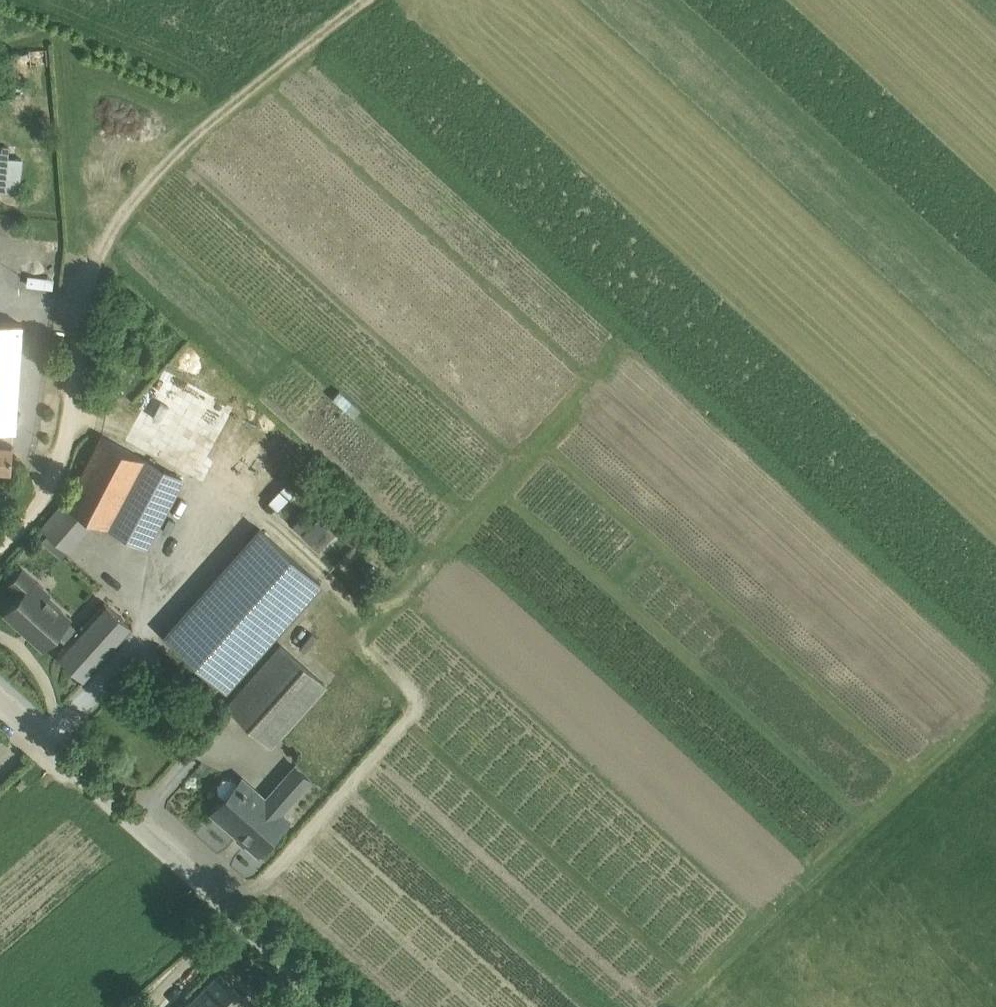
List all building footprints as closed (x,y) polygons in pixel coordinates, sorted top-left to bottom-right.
[(8,156),(8,161),(0,161),(0,189),(5,189),(21,190),(23,158),(8,156)] [(12,428),(19,323),(0,321),(0,427),(12,428)] [(66,503),(95,518),(146,546),(182,480),(102,436),(67,503),(66,503)] [(11,468),(12,443),(0,443),(0,468),(11,468)] [(69,549),(82,534),(55,511),(42,526),(48,532),(69,549)] [(314,515),(302,536),(323,549),(336,527),(314,515)] [(259,528),(166,633),(226,687),(320,582),(259,528)] [(21,595),(19,597),(6,612),(44,646),(56,633),(67,643),(55,656),(83,681),(132,626),(104,601),(79,630),(67,619),(71,615),(47,594),(51,590),(24,566),(9,583),(21,595)] [(304,652),(316,631),(300,622),(288,643),(304,652)] [(326,683),(281,643),(228,703),(273,743),(326,683)] [(265,798),(242,777),(213,811),(259,852),(289,818),(282,812),(312,779),(295,764),(265,798)] [(250,1003),(219,973),(185,1006),(247,1006),(250,1003)]
